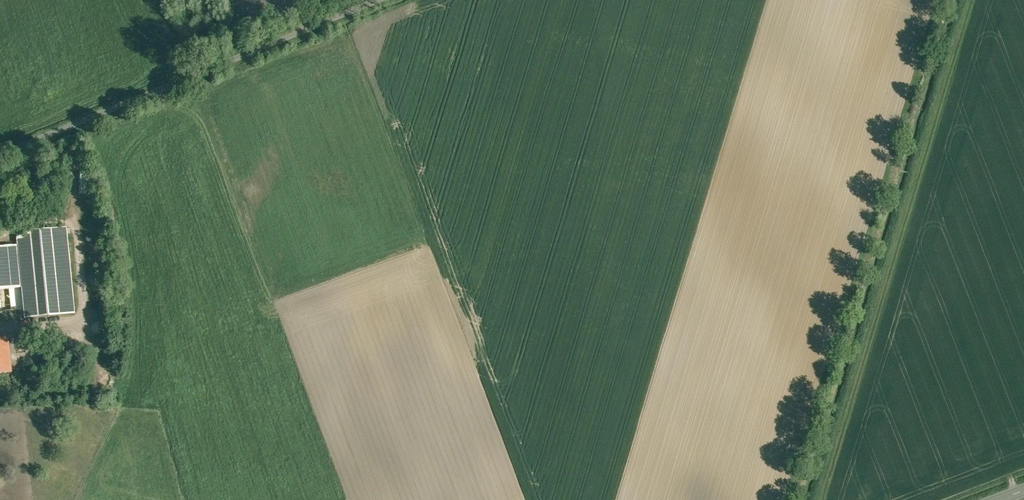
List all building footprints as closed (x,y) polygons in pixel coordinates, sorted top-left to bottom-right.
[(70,316),(62,230),(16,234),(17,247),(21,289),(23,320),(70,316)] [(0,249),(0,291),(21,289),(17,247),(0,249)]
